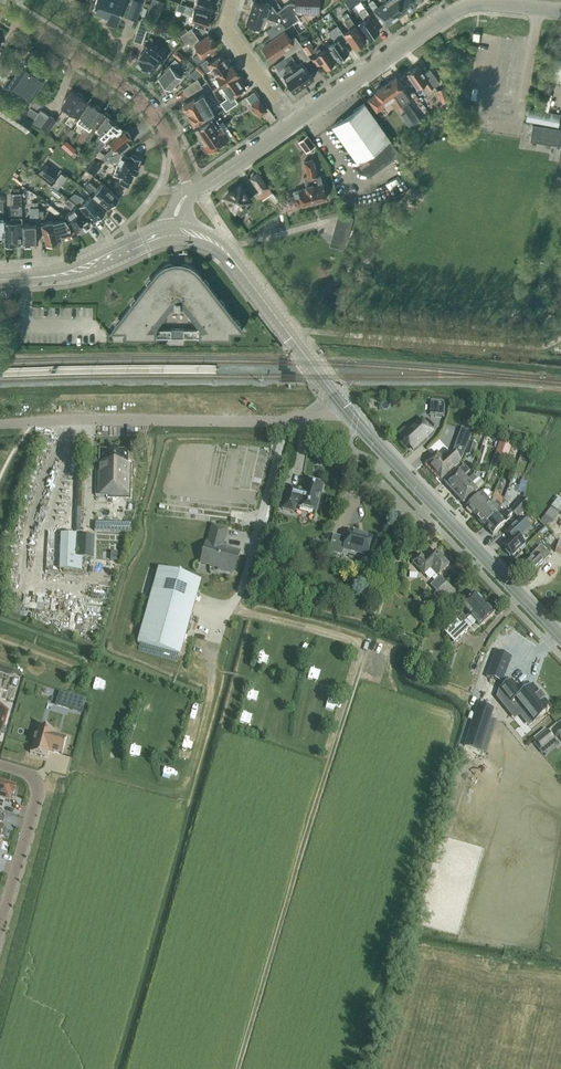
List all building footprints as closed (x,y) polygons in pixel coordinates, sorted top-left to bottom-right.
[(126,0),(96,0),(93,11),(108,16),(106,22),(117,26),(126,0)] [(137,0),(132,0),(127,16),(137,20),(143,2),(137,0)] [(147,16),(153,18),(158,2),(153,0),(147,16)] [(194,5),(212,11),(215,0),(196,0),(194,5)] [(284,29),(293,24),(282,8),(279,10),(277,11),(271,4),(262,1),(262,0),(254,0),(250,11),(273,18),(277,19),(277,21),(279,22),(284,29)] [(293,24),(300,19),(295,12),(319,13),(320,0),(296,0),(296,3),(289,3),(282,8),(293,24)] [(344,1),(350,9),(362,0),(346,0),(344,1)] [(386,25),(396,18),(385,2),(378,7),(373,0),(371,0),(368,2),(381,20),(383,21),(386,25)] [(396,18),(407,11),(409,13),(417,7),(412,0),(387,0),(385,2),(396,18)] [(210,18),(211,14),(186,6),(184,12),(192,14),(190,22),(208,28),(211,19),(210,18)] [(359,23),(369,38),(380,30),(377,26),(378,25),(366,8),(361,11),(366,19),(359,23)] [(267,23),(272,25),(267,31),(272,38),(284,29),(279,22),(277,21),(277,19),(273,18),(250,11),(246,23),(250,27),(253,25),(265,29),(267,23)] [(350,29),(344,33),(349,40),(354,48),(366,40),(351,17),(347,12),(342,15),(345,19),(344,20),(350,29)] [(142,18),(136,33),(143,36),(148,21),(142,18)] [(338,59),(340,58),(341,60),(347,56),(346,54),(349,51),(344,43),(349,40),(344,33),(338,24),(329,31),(335,41),(328,45),(338,59)] [(180,36),(184,42),(196,35),(191,28),(180,36)] [(290,53),(296,48),(302,45),(301,44),(295,36),(291,39),(286,31),(269,42),(270,44),(263,48),(270,58),(277,53),(277,55),(282,51),(286,56),(290,53)] [(179,52),(180,53),(199,40),(196,35),(184,42),(186,43),(177,50),(179,52)] [(203,56),(217,46),(209,35),(195,44),(200,52),(193,56),(197,62),(204,57),(203,56)] [(143,58),(140,63),(141,64),(139,66),(146,71),(149,70),(150,71),(154,64),(158,67),(167,54),(159,49),(160,48),(148,39),(144,45),(146,47),(140,56),(143,58)] [(301,44),(302,45),(308,54),(309,54),(315,50),(314,48),(312,46),(313,45),(309,39),(301,44)] [(308,54),(302,45),(296,48),(305,62),(311,58),(308,54)] [(321,61),(326,68),(328,67),(329,68),(335,64),(334,62),(336,61),(326,46),(315,54),(316,55),(312,58),(316,64),(318,63),(321,61)] [(184,56),(180,53),(179,52),(175,56),(180,60),(184,56)] [(286,56),(284,57),(303,84),(314,77),(311,72),(310,73),(303,62),(297,66),(292,59),(294,58),(290,53),(286,56)] [(211,68),(223,85),(237,75),(237,76),(238,75),(237,75),(239,73),(233,64),(231,66),(226,59),(224,60),(221,55),(208,63),(205,60),(201,63),(207,72),(211,68)] [(294,91),(303,84),(284,57),(274,64),(279,70),(285,66),(289,72),(284,76),(291,86),(290,86),(294,91)] [(25,114),(33,120),(39,112),(38,112),(36,110),(42,100),(35,96),(38,91),(36,89),(47,73),(25,59),(12,79),(10,78),(4,86),(15,93),(18,89),(33,99),(28,105),(30,107),(25,114)] [(162,82),(170,90),(174,85),(174,84),(182,76),(175,70),(181,64),(176,59),(166,69),(167,70),(159,78),(163,82),(162,82)] [(556,59),(552,77),(560,79),(560,61),(556,59)] [(409,71),(407,73),(412,80),(418,88),(425,83),(429,89),(434,85),(440,81),(431,68),(424,73),(418,65),(413,68),(413,67),(408,70),(409,71)] [(191,74),(196,79),(201,74),(196,69),(191,74)] [(233,96),(244,88),(240,83),(242,81),(238,75),(237,76),(237,75),(223,85),(227,91),(224,94),(228,98),(221,102),(225,107),(227,110),(238,102),(233,96)] [(407,90),(397,75),(386,83),(402,106),(406,112),(411,109),(406,103),(401,94),(407,90)] [(184,89),(187,95),(203,87),(197,78),(184,89)] [(391,101),(397,109),(402,106),(386,83),(375,90),(377,93),(369,99),(377,111),(391,101)] [(438,90),(442,102),(448,99),(444,88),(438,90)] [(72,126),(88,101),(83,98),(83,95),(79,92),(76,93),(72,90),(63,104),(73,111),(66,122),(72,126)] [(188,114),(189,115),(218,98),(214,92),(210,94),(205,96),(203,93),(197,96),(197,95),(183,103),(182,106),(183,109),(187,110),(190,113),(188,114)] [(31,123),(33,120),(25,114),(0,97),(0,113),(26,130),(31,123)] [(189,115),(194,124),(215,112),(212,107),(220,102),(218,98),(189,115)] [(267,110),(260,99),(252,104),(260,115),(267,110)] [(50,116),(40,110),(44,102),(42,100),(36,110),(38,112),(39,112),(33,120),(31,123),(40,127),(48,132),(57,120),(50,115),(50,116)] [(89,103),(81,116),(79,120),(88,126),(83,132),(82,132),(77,139),(76,141),(80,144),(83,140),(87,135),(94,124),(102,111),(94,105),(93,106),(89,103)] [(390,139),(365,103),(332,126),(358,161),(368,176),(400,153),(390,139)] [(548,112),(543,111),(529,108),(526,120),(558,127),(560,114),(548,112)] [(89,140),(95,130),(99,133),(104,127),(106,128),(113,120),(110,117),(111,115),(106,111),(105,113),(104,112),(95,125),(94,124),(87,135),(83,140),(83,141),(85,138),(89,140)] [(208,151),(229,136),(220,122),(217,119),(220,116),(217,112),(212,116),(212,117),(195,128),(205,141),(202,143),(208,151)] [(414,123),(406,112),(402,115),(409,125),(414,123)] [(104,127),(99,133),(100,134),(104,137),(94,150),(97,153),(98,153),(108,139),(122,128),(119,124),(113,120),(106,128),(104,127)] [(530,140),(560,145),(560,128),(533,124),(530,140)] [(102,158),(107,160),(109,155),(119,153),(125,148),(133,142),(130,138),(131,137),(124,129),(109,141),(115,148),(102,158)] [(308,151),(318,144),(310,132),(300,139),(308,151)] [(72,144),(66,151),(71,155),(77,149),(72,144)] [(137,166),(140,158),(131,154),(130,157),(122,154),(121,155),(119,153),(109,155),(107,160),(113,162),(114,160),(118,162),(117,165),(114,173),(122,176),(120,181),(129,185),(131,180),(132,180),(135,171),(137,172),(138,167),(137,166)] [(89,162),(83,157),(79,163),(85,167),(89,162)] [(294,191),(296,198),(298,206),(327,198),(320,175),(318,176),(313,158),(304,161),(309,178),(304,179),(307,187),(298,189),(294,191)] [(59,172),(46,163),(39,172),(52,182),(59,172)] [(272,192),(269,187),(258,171),(249,177),(264,198),(272,192)] [(63,186),(56,181),(53,185),(60,190),(63,186)] [(109,207),(112,204),(119,197),(102,182),(97,188),(90,182),(86,187),(109,207)] [(232,208),(234,208),(235,210),(237,209),(241,215),(249,209),(244,203),(246,202),(250,199),(246,194),(240,185),(226,196),(230,202),(230,205),(232,208)] [(54,187),(51,191),(59,197),(62,193),(54,187)] [(12,221),(4,222),(4,227),(5,244),(21,243),(20,221),(22,221),(21,193),(11,193),(12,221)] [(80,205),(93,220),(97,217),(98,217),(105,211),(91,196),(86,201),(82,197),(75,193),(70,197),(80,205)] [(77,205),(68,198),(64,201),(72,210),(66,214),(78,231),(86,226),(91,222),(77,205)] [(60,211),(50,204),(48,208),(57,215),(60,211)] [(23,243),(38,242),(37,220),(39,220),(39,212),(39,207),(32,207),(32,213),(32,220),(35,220),(35,223),(22,224),(23,243)] [(42,223),(47,242),(72,235),(69,226),(71,225),(65,218),(53,221),(53,220),(44,222),(44,212),(39,212),(39,220),(42,223)] [(333,235),(347,239),(351,226),(337,222),(333,235)] [(192,266),(191,265),(190,264),(190,263),(184,262),(183,262),(182,262),(180,262),(179,261),(176,261),(172,262),(171,262),(165,264),(164,265),(161,267),(160,268),(157,270),(155,272),(154,273),(153,274),(152,275),(151,277),(150,278),(150,277),(146,282),(147,283),(145,284),(146,284),(135,298),(134,297),(130,302),(131,302),(130,304),(119,318),(118,317),(115,322),(114,324),(114,325),(110,331),(124,331),(125,337),(184,337),(199,337),(231,337),(231,331),(246,331),(241,325),(241,324),(240,323),(241,322),(237,317),(236,318),(235,317),(234,317),(225,304),(224,303),(225,302),(221,297),(220,297),(219,297),(219,296),(209,285),(210,284),(209,283),(209,282),(206,277),(204,277),(203,277),(201,273),(200,272),(199,272),(198,270),(197,269),(196,268),(195,267),(192,266)] [(512,307),(511,315),(520,317),(522,309),(512,307)] [(445,401),(437,401),(436,417),(444,417),(445,401)] [(406,427),(399,433),(403,438),(402,438),(414,449),(433,431),(422,420),(410,431),(406,427)] [(462,428),(457,443),(467,447),(472,432),(462,428)] [(512,443),(502,440),(499,449),(509,452),(512,443)] [(473,457),(477,444),(470,442),(465,455),(473,457)] [(107,497),(130,498),(131,463),(128,463),(129,450),(100,450),(100,463),(97,463),(96,496),(107,496),(107,497)] [(437,452),(426,463),(441,479),(461,461),(453,452),(452,451),(444,459),(437,452)] [(464,465),(445,483),(454,493),(469,480),(465,476),(470,471),(464,465)] [(469,480),(454,493),(463,503),(478,490),(472,484),(474,482),(477,479),(474,476),(471,479),(469,480)] [(282,509),(294,512),(296,505),(299,506),(299,507),(316,512),(323,486),(306,481),(303,491),(299,490),(299,489),(288,486),(282,509)] [(482,492),(467,506),(475,516),(491,501),(482,492)] [(475,516),(477,517),(484,525),(498,513),(501,506),(493,497),(491,501),(475,516)] [(559,513),(560,514),(560,500),(558,497),(541,520),(548,527),(559,513)] [(516,517),(529,505),(522,498),(517,503),(510,510),(510,511),(516,517)] [(498,513),(484,525),(493,535),(506,523),(506,522),(510,519),(506,514),(502,518),(498,513)] [(510,538),(502,546),(506,550),(505,551),(510,556),(511,555),(512,557),(525,544),(519,538),(530,527),(521,517),(510,528),(505,533),(510,538)] [(95,522),(95,531),(130,532),(130,524),(95,522)] [(239,553),(223,548),(229,529),(212,524),(202,562),(219,567),(219,569),(230,572),(230,570),(234,571),(239,553)] [(334,534),(329,552),(342,555),(344,548),(368,554),(372,537),(349,531),(347,538),(334,534)] [(61,534),(60,570),(75,570),(82,570),(82,558),(75,558),(76,535),(61,534)] [(93,558),(95,535),(78,535),(77,557),(93,558)] [(532,558),(522,567),(530,575),(551,555),(541,545),(530,556),(532,558)] [(438,575),(449,565),(435,551),(426,560),(421,554),(412,562),(424,575),(432,568),(438,575)] [(186,644),(184,644),(201,580),(159,568),(138,643),(180,655),(184,656),(186,646),(185,646),(186,644)] [(437,592),(447,582),(440,576),(430,585),(437,592)] [(359,583),(362,591),(373,588),(371,579),(359,583)] [(401,583),(406,588),(410,583),(405,579),(401,583)] [(447,582),(437,592),(430,599),(438,608),(455,592),(447,582)] [(463,615),(459,619),(462,623),(463,624),(485,604),(475,593),(462,606),(470,614),(466,618),(463,615)] [(461,624),(457,620),(445,632),(454,642),(476,621),(481,627),(494,614),(485,604),(463,624),(462,623),(461,624)] [(496,651),(487,676),(498,681),(503,682),(505,685),(499,690),(516,710),(529,726),(533,722),(551,708),(532,685),(522,694),(511,680),(509,682),(504,677),(512,657),(496,651)] [(73,696),(69,709),(82,713),(86,700),(73,696)] [(489,707),(478,704),(462,752),(478,757),(494,709),(489,707)] [(1,735),(3,727),(4,727),(9,710),(0,708),(0,735),(1,735)] [(62,754),(67,738),(53,734),(54,731),(38,726),(31,753),(47,758),(49,750),(62,754)] [(536,741),(542,749),(554,739),(548,731),(536,741)] [(6,780),(9,774),(0,770),(0,777),(6,780)] [(2,810),(5,801),(9,802),(10,800),(11,795),(13,796),(15,788),(6,785),(7,783),(0,781),(0,809),(2,810)]
